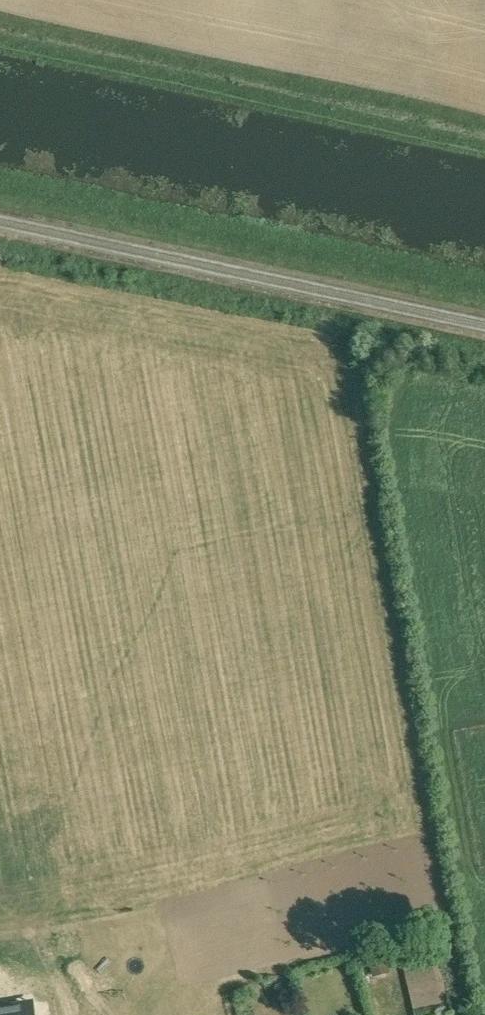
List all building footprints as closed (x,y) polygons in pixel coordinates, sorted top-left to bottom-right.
[(368,960),(372,976),(390,972),(386,956),(368,960)] [(0,1008),(0,1014),(35,1014),(32,1002),(0,1008)]
